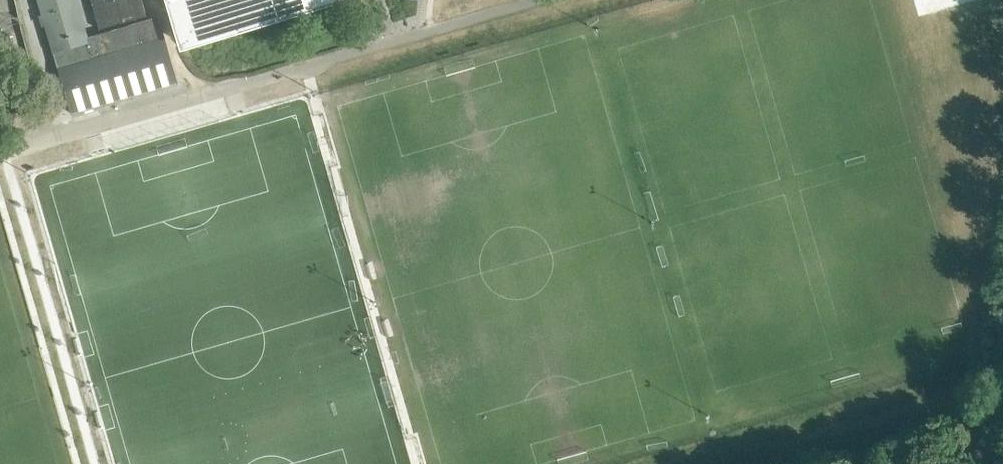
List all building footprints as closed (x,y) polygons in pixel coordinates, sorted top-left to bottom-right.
[(73,112),(176,82),(157,16),(86,37),(75,0),(39,0),(53,51),(58,66),(71,112),(73,112)] [(171,2),(173,2),(186,43),(187,43),(328,0),(170,0),(171,2)] [(0,38),(0,49),(13,45),(10,35),(0,38)]
